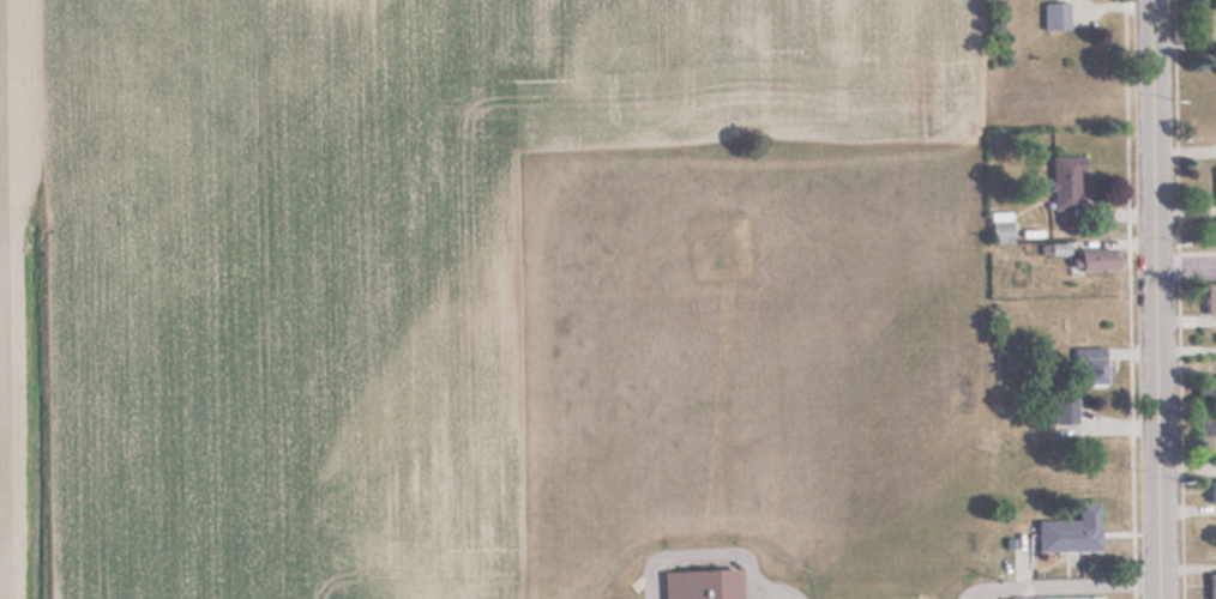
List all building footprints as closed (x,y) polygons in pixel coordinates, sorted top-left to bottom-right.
[(1043,2),(1043,30),(1067,30),(1067,2),(1043,2)] [(1050,156),(1051,208),(1076,208),(1076,169),(1082,169),(1082,155),(1050,156)] [(989,244),(1010,244),(1010,212),(989,212),(989,244)] [(1111,249),(1071,249),(1071,271),(1111,271),(1111,249)] [(1203,283),(1203,313),(1215,313),(1215,283),(1203,283)] [(1103,383),(1103,346),(1071,346),(1071,383),(1103,383)] [(1076,397),(1053,397),(1053,422),(1076,422),(1076,397)] [(1197,439),(1215,439),(1215,417),(1197,417),(1197,439)] [(1075,519),(1035,519),(1035,551),(1097,551),(1097,502),(1075,502),(1075,519)] [(663,598),(737,598),(735,568),(662,571),(663,598)] [(1206,598),(1215,598),(1215,572),(1206,572),(1206,598)]
